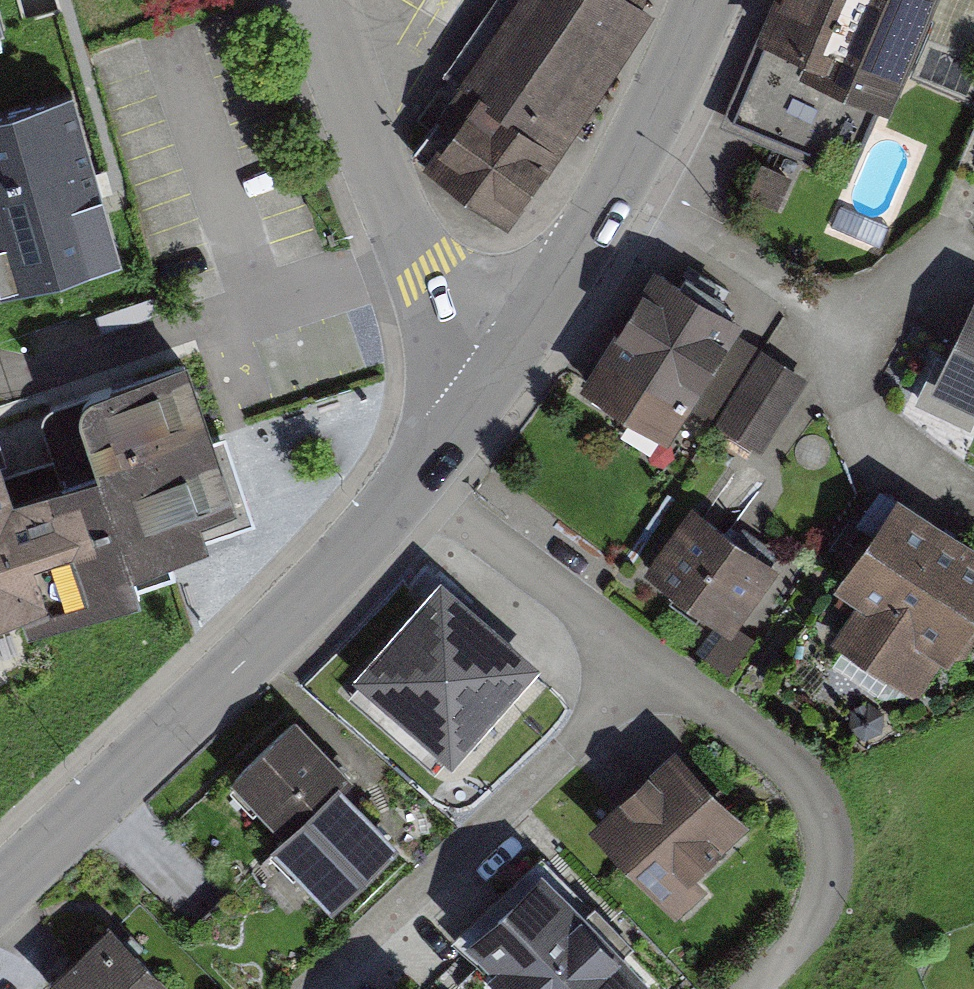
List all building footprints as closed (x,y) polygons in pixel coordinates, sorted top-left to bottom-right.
[(416,154),(506,226),(653,18),(643,7),(646,0),(524,0),(416,154)] [(743,116),(839,154),(867,84),(914,102),(955,0),(788,0),(743,116)] [(0,115),(0,305),(1,309),(123,274),(71,94),(0,115)] [(752,317),(670,271),(607,385),(689,430),(752,317)] [(929,382),(973,404),(973,289),(929,382)] [(812,374),(772,351),(730,420),(770,444),(812,374)] [(237,555),(174,367),(94,394),(119,468),(21,501),(0,440),(0,635),(237,555)] [(923,497),(853,592),(874,607),(851,639),(920,690),(947,653),(960,662),(973,643),(973,535),(923,497)] [(788,566),(708,507),(666,564),(745,623),(788,566)] [(532,671),(442,591),(362,680),(452,760),(532,671)] [(287,834),(341,783),(353,771),(298,715),(232,777),(287,834)] [(675,739),(587,821),(663,901),(751,819),(675,739)] [(276,845),(334,905),(399,843),(341,783),(287,834),(276,845)] [(515,988),(637,988),(649,977),(542,863),(464,935),(515,988)] [(44,980),(52,988),(161,988),(170,981),(110,918),(44,980)]
